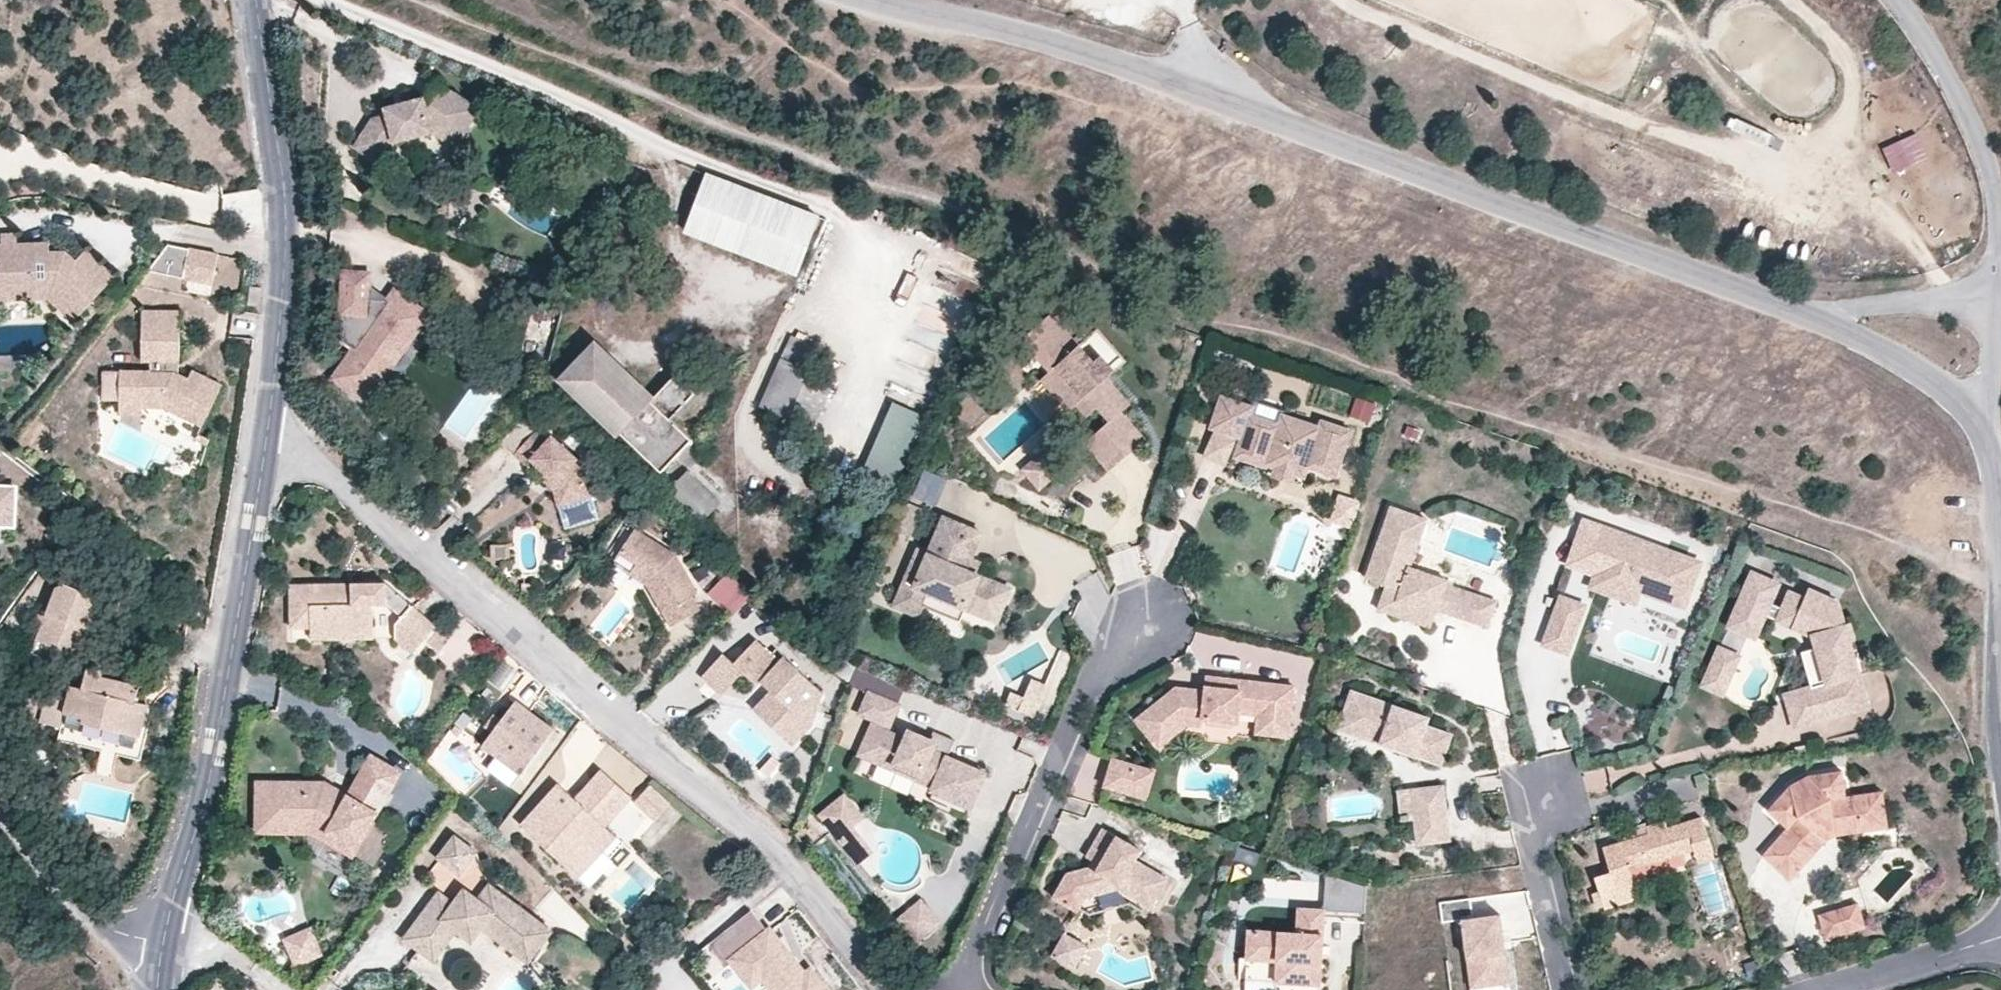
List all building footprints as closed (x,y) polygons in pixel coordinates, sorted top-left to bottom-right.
[(460,117),(471,100),(438,79),(426,95),(390,107),(390,114),(375,119),(359,146),(384,162),(396,141),(433,129),(456,144),(470,123),(460,117)] [(481,106),(471,100),(460,117),(470,123),(481,106)] [(1899,139),(1879,149),(1892,174),(1912,163),(1899,139)] [(816,218),(705,175),(684,232),(795,274),(816,218)] [(13,243),(13,234),(0,234),(0,244),(13,243)] [(71,319),(92,296),(63,270),(72,260),(62,251),(47,255),(46,254),(45,242),(13,243),(0,244),(0,284),(29,283),(45,297),(71,319)] [(110,276),(82,250),(72,260),(63,270),(92,296),(110,276)] [(218,256),(189,250),(182,279),(211,286),(218,256)] [(372,275),(345,273),(341,317),(346,318),(344,343),(354,351),(333,380),(365,403),(387,373),(383,370),(403,343),(409,348),(430,317),(398,294),(391,304),(390,303),(370,301),(372,275)] [(45,297),(29,283),(0,284),(0,299),(45,297)] [(257,307),(257,287),(247,287),(246,306),(257,307)] [(373,288),(370,301),(390,303),(388,299),(373,288)] [(398,294),(396,289),(388,299),(390,303),(391,304),(398,294)] [(433,316),(396,289),(398,294),(430,317),(433,316)] [(119,403),(165,403),(186,413),(184,419),(202,427),(219,393),(202,384),(204,379),(191,373),(187,381),(181,379),(178,384),(172,382),(166,379),(166,363),(172,363),(173,314),(141,313),(141,363),(150,363),(150,373),(119,373),(119,403)] [(1106,393),(1099,385),(1104,381),(1113,373),(1099,359),(1093,364),(1050,315),(1008,352),(1022,370),(1035,359),(1049,375),(1055,369),(1082,400),(1090,394),(1100,404),(1095,409),(1108,423),(1084,444),(1108,472),(1143,441),(1120,415),(1128,407),(1112,388),(1106,393)] [(410,349),(433,316),(430,317),(409,348),(410,349)] [(651,396),(591,340),(554,378),(613,434),(616,433),(647,400),(651,396)] [(390,375),(410,349),(409,348),(403,343),(383,370),(387,373),(390,375)] [(351,351),(330,380),(333,380),(354,351),(351,351)] [(780,358),(759,406),(812,429),(831,388),(798,374),(801,368),(780,358)] [(1055,369),(1049,375),(1041,382),(1068,413),(1075,407),(1082,400),(1055,369)] [(390,375),(387,373),(365,403),(367,407),(390,375)] [(202,384),(219,393),(222,387),(204,379),(202,384)] [(367,407),(365,403),(333,380),(330,380),(367,407)] [(1112,388),(1104,381),(1099,385),(1106,393),(1112,388)] [(1242,403),(1212,393),(1202,424),(1232,434),(1226,452),(1256,462),(1261,448),(1298,460),(1297,463),(1326,472),(1338,435),(1300,422),(1297,430),(1239,411),(1242,403)] [(1082,400),(1075,407),(1084,419),(1095,409),(1100,404),(1090,394),(1082,400)] [(671,416),(651,396),(647,400),(667,419),(671,416)] [(1376,422),(1381,405),(1359,399),(1354,415),(1376,422)] [(667,419),(647,400),(616,433),(656,472),(687,439),(667,419)] [(886,400),(866,466),(901,477),(922,411),(886,400)] [(165,403),(119,403),(119,415),(142,416),(142,409),(165,409),(184,419),(186,413),(165,403)] [(202,427),(184,419),(177,433),(196,442),(202,427)] [(532,459),(544,471),(560,485),(566,504),(590,497),(583,470),(573,460),(576,458),(552,436),(548,441),(535,429),(513,453),(526,465),(532,459)] [(1019,468),(1037,489),(1060,469),(1042,448),(1019,468)] [(912,497),(935,504),(944,475),(920,468),(912,497)] [(560,485),(544,471),(540,476),(553,489),(558,506),(566,504),(560,485)] [(719,503),(686,471),(665,492),(699,525),(719,503)] [(10,525),(10,489),(0,489),(0,525),(10,525)] [(1420,516),(1384,505),(1361,575),(1382,582),(1379,592),(1431,610),(1433,606),(1484,623),(1492,597),(1440,581),(1442,577),(1405,565),(1420,516)] [(922,561),(911,557),(893,600),(917,610),(921,598),(937,590),(964,601),(978,607),(980,602),(983,594),(1002,601),(1010,582),(979,569),(966,564),(971,551),(981,527),(943,512),(928,547),(922,561)] [(1654,546),(1611,530),(1597,571),(1620,579),(1614,596),(1634,603),(1639,591),(1667,601),(1673,583),(1690,589),(1697,568),(1652,552),(1654,546)] [(611,563),(630,575),(637,580),(639,596),(663,638),(690,623),(682,610),(690,605),(668,567),(626,539),(611,563)] [(922,561),(928,547),(917,543),(911,557),(922,561)] [(983,556),(971,551),(966,564),(979,569),(983,556)] [(1566,585),(1582,591),(1591,565),(1575,559),(1566,585)] [(723,571),(705,593),(732,616),(751,594),(723,571)] [(1746,573),(1725,626),(1750,637),(1760,614),(1809,634),(1816,632),(1820,645),(1812,646),(1825,680),(1807,685),(1817,718),(1865,704),(1845,637),(1850,635),(1846,622),(1840,624),(1834,601),(1805,589),(1801,599),(1784,591),(1778,608),(1764,603),(1772,584),(1746,573)] [(623,586),(639,596),(637,580),(630,575),(623,586)] [(351,589),(351,583),(295,583),(295,628),(315,628),(315,631),(377,630),(378,604),(390,605),(403,617),(398,624),(398,639),(415,654),(438,627),(389,583),(359,583),(359,589),(351,589)] [(76,657),(103,599),(69,584),(58,588),(45,615),(42,623),(35,637),(76,657)] [(937,590),(921,598),(960,614),(964,601),(937,590)] [(980,602),(978,607),(996,615),(1002,601),(983,594),(980,602)] [(1583,605),(1561,597),(1544,643),(1566,651),(1583,605)] [(42,623),(45,615),(38,612),(34,620),(42,623)] [(377,630),(315,631),(315,639),(377,638),(377,630)] [(823,693),(775,649),(771,654),(755,639),(733,663),(723,653),(701,677),(721,695),(742,672),(757,685),(760,681),(771,691),(771,692),(780,692),(793,704),(772,727),(792,745),(812,725),(823,693)] [(1736,657),(1715,648),(1699,687),(1720,695),(1736,657)] [(129,726),(135,702),(133,702),(137,687),(101,678),(103,671),(87,667),(81,689),(70,686),(62,716),(85,721),(84,725),(99,728),(94,748),(140,761),(146,738),(137,736),(121,733),(129,726)] [(1004,704),(1032,717),(1046,684),(1032,678),(1023,699),(1009,693),(1004,704)] [(1205,678),(1204,688),(1215,689),(1216,679),(1205,678)] [(1174,689),(1135,720),(1157,748),(1184,726),(1201,727),(1201,720),(1236,724),(1237,713),(1256,715),(1289,718),(1292,686),(1216,679),(1215,689),(1204,688),(1203,692),(1174,689)] [(145,705),(149,690),(137,687),(133,702),(135,702),(145,705)] [(1391,703),(1349,688),(1341,710),(1362,718),(1356,733),(1378,741),(1380,736),(1402,744),(1401,748),(1438,761),(1449,731),(1423,722),(1426,714),(1407,707),(1405,712),(1390,707),(1391,703)] [(772,727),(793,704),(780,692),(771,692),(771,691),(753,709),(772,727)] [(895,704),(868,693),(860,711),(874,717),(858,752),(933,786),(925,803),(935,808),(926,829),(951,840),(980,774),(944,758),(952,740),(930,730),(927,739),(907,732),(904,740),(883,730),(895,704)] [(139,729),(145,705),(135,702),(129,726),(139,729)] [(553,732),(514,703),(482,746),(521,775),(553,732)] [(1287,737),(1289,718),(1256,715),(1254,733),(1287,737)] [(78,745),(84,725),(85,721),(62,716),(56,739),(78,745)] [(94,748),(99,728),(84,725),(78,745),(94,748)] [(137,736),(139,729),(129,726),(121,733),(137,736)] [(373,756),(358,781),(387,797),(401,772),(373,756)] [(1131,766),(1110,760),(1102,787),(1128,795),(1133,779),(1128,778),(1131,766)] [(1151,772),(1131,766),(1128,778),(1133,779),(1128,795),(1142,799),(1151,772)] [(1785,789),(1767,809),(1785,826),(1781,832),(1798,849),(1778,869),(1788,879),(1820,848),(1825,841),(1818,834),(1830,827),(1834,836),(1861,832),(1859,819),(1883,816),(1879,792),(1843,797),(1839,771),(1806,777),(1805,781),(1792,787),(1790,786),(1785,789)] [(561,786),(525,827),(573,870),(594,846),(603,853),(617,837),(607,828),(632,799),(602,773),(582,795),(587,799),(582,805),(577,801),(561,786)] [(306,787),(306,784),(260,782),(259,821),(304,823),(305,818),(330,831),(330,842),(353,854),(387,797),(358,781),(350,795),(346,803),(332,796),(328,788),(306,787)] [(305,781),(306,784),(306,787),(328,788),(332,796),(346,803),(350,795),(328,782),(305,781)] [(1420,792),(1409,793),(1413,840),(1445,836),(1443,807),(1438,807),(1436,783),(1419,784),(1420,792)] [(670,804),(650,786),(633,803),(654,822),(670,804)] [(850,824),(861,815),(840,790),(813,812),(833,837),(839,833),(850,824)] [(587,799),(582,795),(577,801),(582,805),(587,799)] [(1648,833),(1604,845),(1616,889),(1634,884),(1629,866),(1693,849),(1697,861),(1713,856),(1701,817),(1667,827),(1665,820),(1646,826),(1648,833)] [(304,823),(259,821),(259,830),(311,831),(330,842),(330,831),(305,818),(304,823)] [(870,849),(850,824),(839,833),(859,858),(870,849)] [(1065,870),(1052,895),(1076,907),(1083,895),(1117,886),(1151,903),(1165,874),(1132,857),(1137,845),(1098,826),(1090,843),(1095,846),(1086,866),(1065,870)] [(480,854),(459,839),(443,860),(464,875),(480,854)] [(594,846),(573,870),(582,877),(603,853),(594,846)] [(1363,914),(1366,882),(1325,877),(1321,909),(1363,914)] [(439,892),(405,939),(421,951),(443,921),(472,943),(483,930),(528,964),(551,933),(490,887),(479,902),(474,897),(457,901),(455,905),(439,892)] [(1439,902),(1443,926),(1462,925),(1469,989),(1484,989),(1507,987),(1502,944),(1530,939),(1515,889),(1439,902)] [(917,901),(896,918),(913,939),(934,922),(917,901)] [(1855,903),(1817,914),(1825,939),(1862,927),(1855,903)] [(808,973),(802,977),(767,932),(750,909),(707,942),(724,965),(729,962),(732,959),(750,982),(761,973),(774,989),(822,989),(808,973)] [(1296,933),(1247,930),(1243,980),(1318,985),(1320,957),(1314,957),(1314,947),(1321,947),(1324,911),(1298,909),(1296,933)] [(767,932),(802,977),(803,970),(771,929),(767,932)] [(313,930),(290,942),(294,949),(316,938),(313,930)] [(1087,945),(1064,933),(1052,956),(1075,968),(1087,945)] [(316,938),(294,949),(301,964),(324,953),(316,938)] [(732,959),(729,962),(749,989),(750,982),(732,959)] [(809,965),(808,973),(822,989),(828,989),(809,965)] [(750,982),(749,989),(760,980),(761,973),(750,982)] [(761,973),(760,980),(768,989),(774,989),(761,973)]
